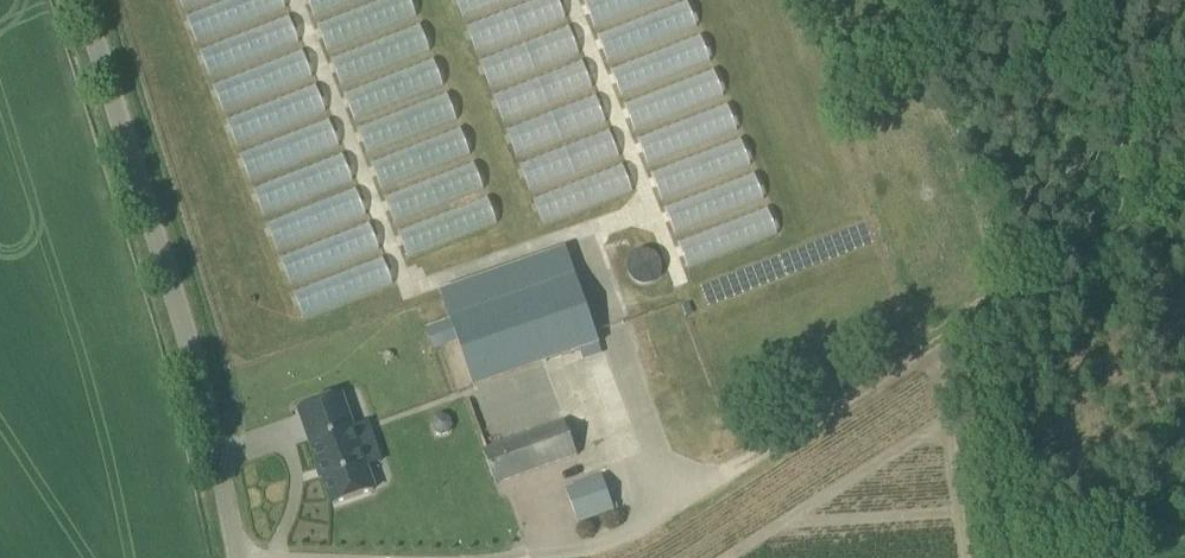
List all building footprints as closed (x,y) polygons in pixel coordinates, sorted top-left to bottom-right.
[(278,0),(172,0),(279,323),(374,292),(278,0)] [(490,227),(412,0),(299,0),(388,261),(490,227)] [(514,232),(610,201),(546,0),(440,0),(514,232)] [(600,344),(578,279),(576,275),(506,300),(497,274),(441,293),(474,387),(581,350),(600,344)] [(374,490),(366,468),(353,430),(368,425),(368,424),(353,429),(341,396),(301,410),(334,505),(374,490)] [(566,422),(495,448),(507,481),(578,456),(566,422)] [(579,523),(614,511),(603,477),(567,490),(579,523)]
